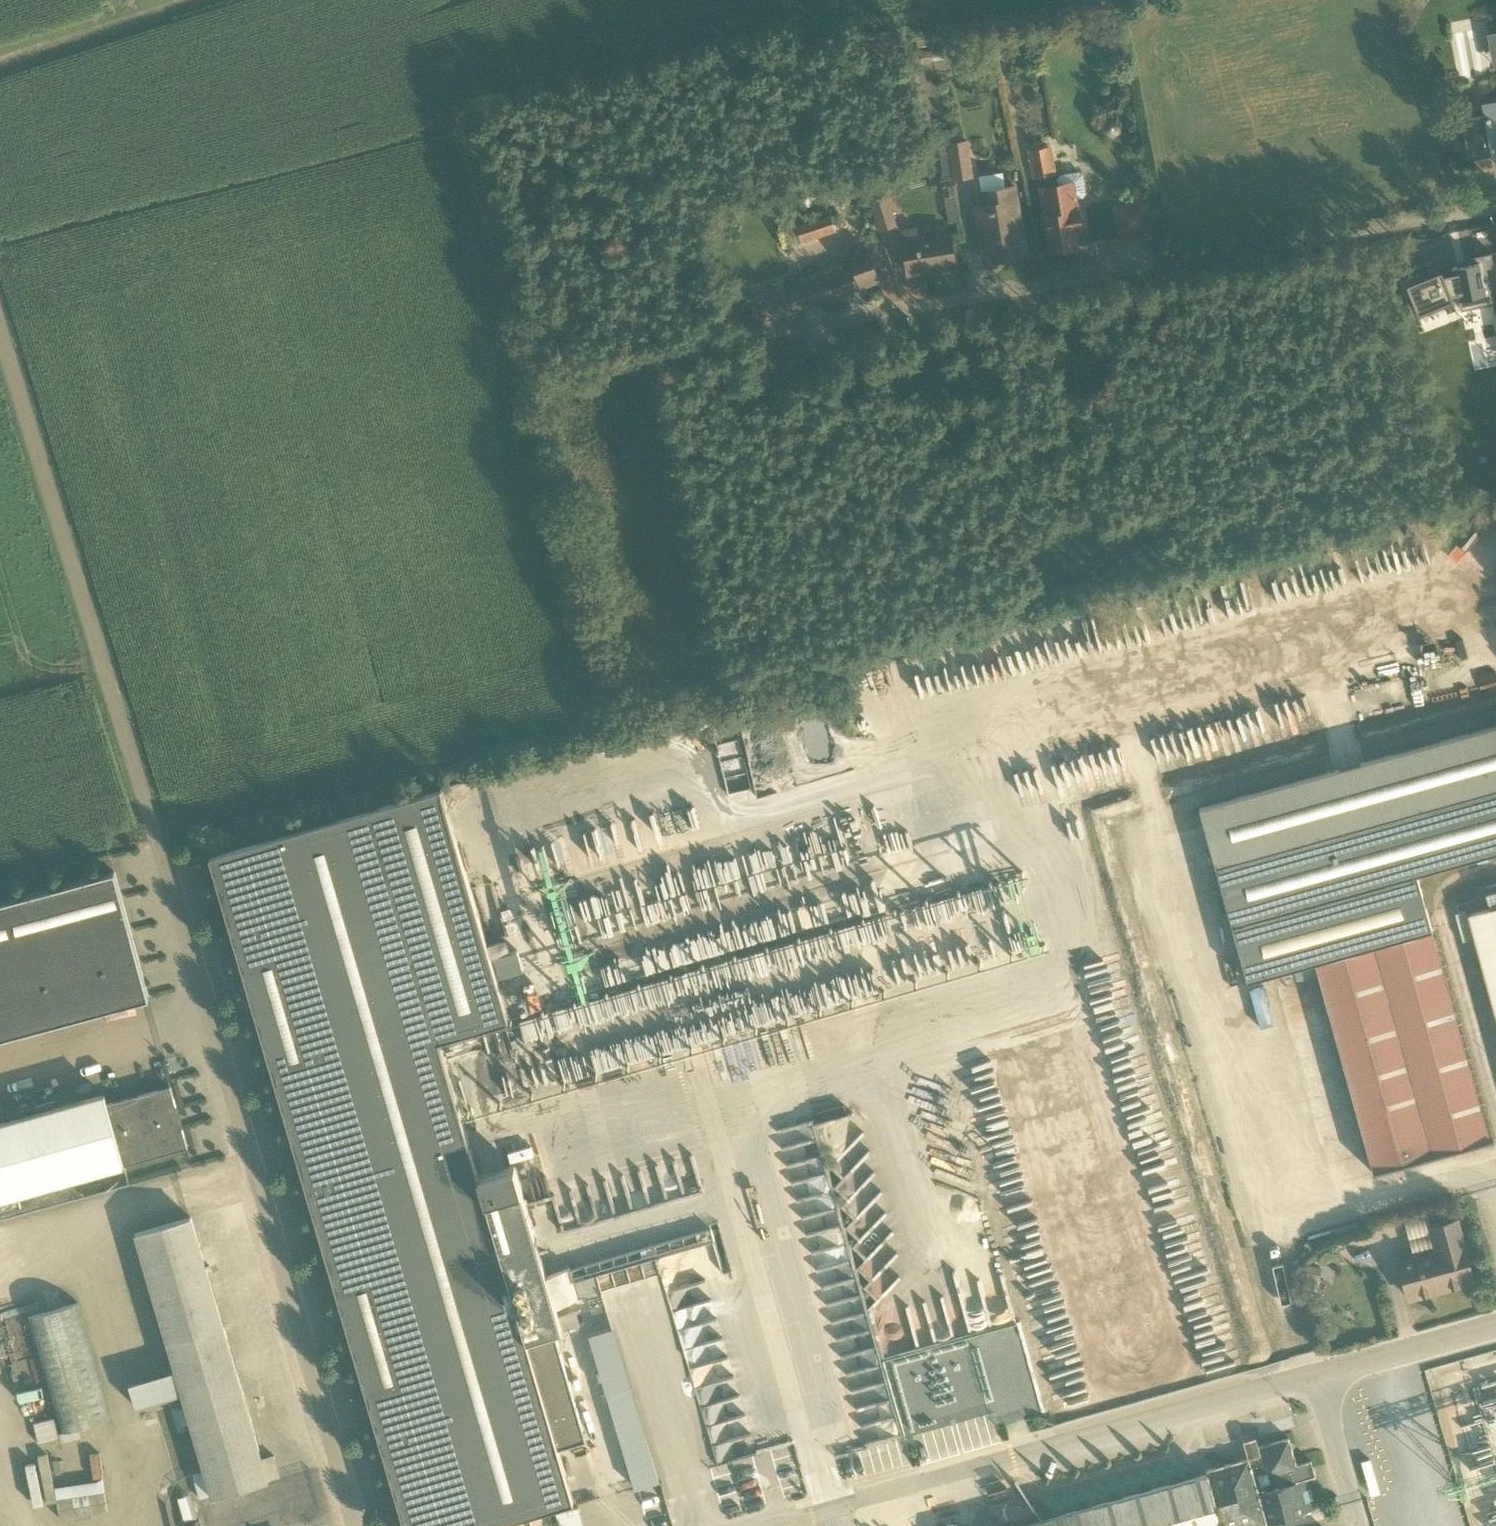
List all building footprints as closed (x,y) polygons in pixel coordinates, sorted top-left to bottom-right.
[(1486,35),(1492,68),(1495,67),(1495,33),(1486,35)] [(1480,104),(1482,116),(1460,120),(1468,161),(1490,157),(1490,159),(1495,158),(1495,101),(1480,104)] [(1108,118),(1103,121),(1101,126),(1101,130),(1102,133),(1105,136),(1109,138),(1113,138),(1116,136),(1119,133),(1121,130),(1121,125),(1119,122),(1116,119),(1112,117),(1108,118)] [(947,143),(952,180),(972,177),(967,140),(947,143)] [(937,146),(942,176),(951,174),(946,145),(937,146)] [(1027,151),(1032,178),(1055,174),(1050,147),(1027,151)] [(1051,251),(1076,247),(1073,230),(1080,229),(1075,200),(1082,199),(1085,194),(1082,176),(1078,172),(1059,175),(1054,185),(1040,187),(1051,251)] [(975,205),(984,263),(1025,256),(1025,255),(1013,185),(1004,187),(1001,173),(978,177),(980,190),(976,191),(978,204),(975,205)] [(953,185),(941,187),(943,197),(944,197),(948,223),(957,222),(953,185)] [(896,226),(885,191),(867,197),(879,232),(896,226)] [(793,220),(778,225),(786,248),(835,232),(829,215),(795,227),(793,220)] [(916,227),(901,230),(908,275),(955,267),(949,231),(918,236),(916,227)] [(878,282),(866,248),(851,254),(846,240),(841,242),(849,260),(778,286),(778,287),(766,291),(776,319),(878,282)] [(1441,271),(1405,285),(1417,315),(1452,301),(1450,296),(1457,295),(1460,311),(1493,304),(1487,270),(1493,268),(1491,254),(1468,258),(1469,265),(1451,268),(1452,273),(1442,276),(1441,271)] [(1198,809),(1246,983),(1303,967),(1309,991),(1321,988),(1372,1174),(1490,1142),(1416,875),(1495,854),(1495,728),(1198,809)] [(209,856),(405,1525),(488,1525),(572,1501),(557,1449),(582,1441),(551,1333),(580,1324),(577,1311),(557,1317),(554,1306),(601,1293),(596,1274),(573,1281),(569,1269),(545,1275),(514,1166),(478,1177),(438,1041),(508,1020),(496,978),(521,971),(516,951),(490,959),(440,788),(209,856)] [(148,999),(114,873),(0,903),(0,1039),(148,999)] [(1467,915),(1495,1022),(1495,891),(1485,894),(1489,909),(1467,915)] [(981,1088),(984,1098),(994,1095),(984,1061),(959,1069),(966,1093),(981,1088)] [(0,1123),(0,1215),(20,1209),(17,1197),(187,1149),(169,1088),(106,1105),(103,1094),(0,1123)] [(853,1111),(812,1121),(823,1164),(837,1160),(838,1166),(839,1166),(836,1154),(862,1148),(859,1138),(853,1111)] [(966,1338),(879,1361),(822,1150),(807,1154),(804,1141),(788,1145),(789,1149),(786,1150),(863,1442),(900,1432),(888,1386),(903,1382),(915,1426),(985,1408),(966,1338)] [(1412,1254),(1397,1259),(1407,1296),(1442,1287),(1443,1290),(1473,1282),(1456,1219),(1429,1226),(1427,1216),(1404,1222),(1412,1254)] [(165,1343),(221,1326),(190,1218),(133,1235),(165,1343)] [(1334,1239),(1338,1261),(1374,1254),(1370,1232),(1334,1239)] [(1308,1265),(1306,1279),(1318,1281),(1321,1268),(1308,1265)] [(61,1433),(78,1429),(112,1420),(78,1303),(27,1317),(61,1433)] [(221,1326),(165,1343),(173,1372),(128,1385),(136,1409),(180,1396),(184,1409),(178,1410),(182,1427),(189,1425),(203,1472),(210,1496),(211,1499),(267,1483),(260,1459),(221,1326)] [(606,1393),(630,1385),(614,1328),(589,1336),(606,1393)] [(630,1385),(606,1393),(635,1492),(659,1485),(630,1385)] [(1474,1386),(1456,1387),(1456,1401),(1474,1401),(1474,1386)] [(53,1419),(33,1424),(38,1444),(58,1440),(53,1419)] [(78,1429),(61,1433),(58,1434),(61,1445),(81,1438),(78,1429)] [(1259,1455),(1257,1447),(1255,1438),(1243,1441),(1248,1458),(1259,1455)] [(1316,1510),(1307,1479),(1315,1477),(1310,1461),(1296,1465),(1288,1439),(1257,1447),(1259,1455),(1248,1458),(1247,1459),(1206,1471),(1207,1475),(1024,1525),(1258,1525),(1316,1510)] [(260,1459),(267,1483),(279,1479),(272,1456),(260,1459)] [(210,1496),(203,1472),(192,1475),(199,1499),(210,1496)] [(55,1494),(102,1491),(101,1481),(54,1484),(55,1494)] [(190,1495),(176,1499),(183,1522),(196,1519),(190,1495)] [(578,1507),(554,1511),(557,1525),(582,1525),(578,1507)]
